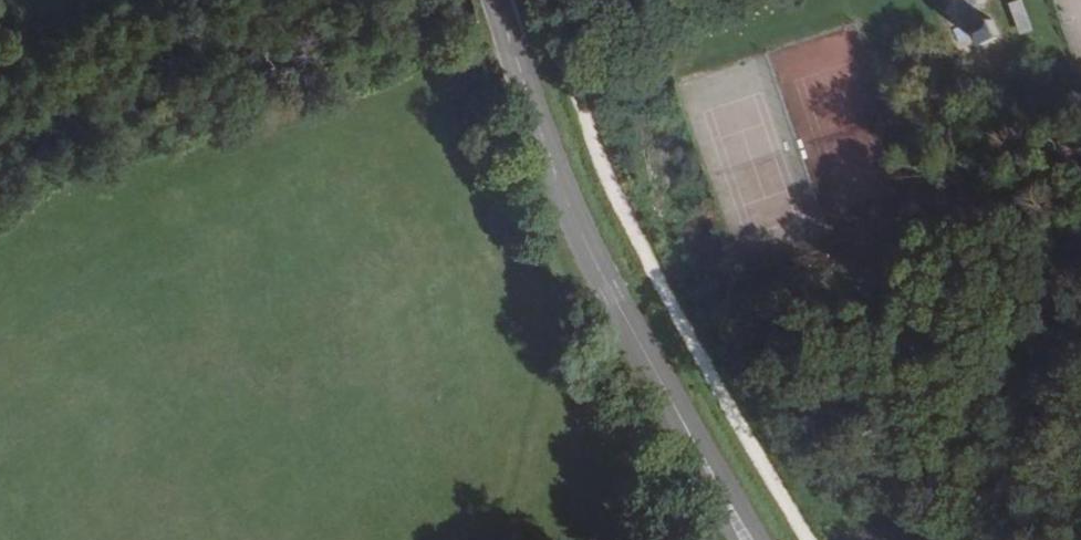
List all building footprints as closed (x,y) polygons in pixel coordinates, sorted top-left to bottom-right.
[(1035,27),(1026,0),(1014,4),(1023,31),(1035,27)]
